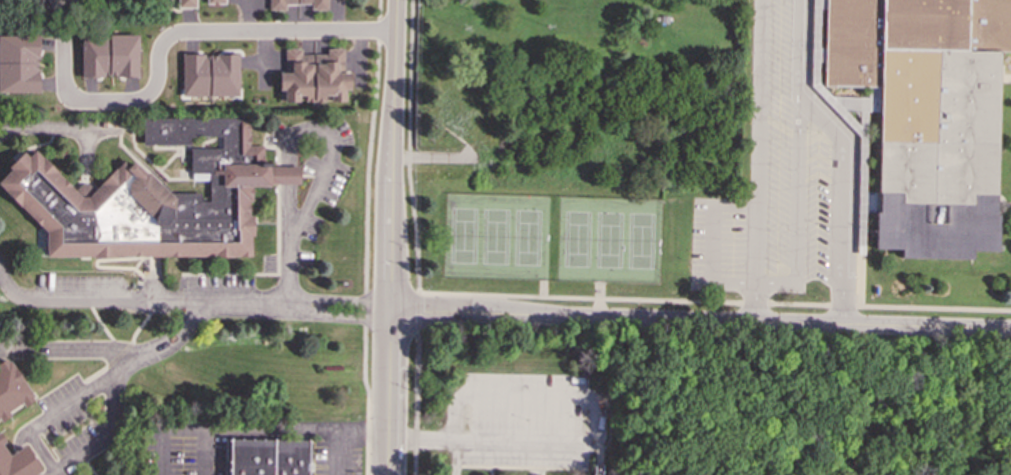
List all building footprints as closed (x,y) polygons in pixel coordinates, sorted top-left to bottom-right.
[(77,0),(33,0),(36,12),(77,0)] [(195,0),(177,0),(177,8),(195,7),(195,0)] [(327,0),(268,0),(268,11),(285,10),(285,4),(311,4),(311,10),(327,10),(327,0)] [(824,9),(824,0),(812,0),(812,8),(824,9)] [(879,87),(876,249),(900,249),(900,258),(972,259),(972,251),(996,251),(999,51),(1010,52),(1010,0),(826,0),(824,86),(879,87)] [(137,35),(82,36),(83,77),(104,77),(104,76),(116,75),(116,77),(138,77),(137,35)] [(40,92),(40,70),(38,70),(38,58),(40,58),(40,36),(0,36),(0,92),(40,92)] [(285,50),(285,73),(279,73),(279,90),(280,90),(280,101),(284,101),(284,102),(299,102),(299,100),(305,100),(305,102),(325,102),(325,95),(330,95),(330,102),(345,102),(345,101),(345,89),(350,89),(350,72),(344,72),(344,49),(340,49),(340,48),(331,48),(331,49),(327,49),(327,54),(301,54),(301,49),(297,49),(290,49),(290,50),(285,50)] [(183,54),(183,96),(238,95),(238,54),(217,54),(217,55),(204,56),(204,54),(183,54)] [(40,226),(46,232),(46,257),(141,256),(142,256),(159,256),(251,256),(251,236),(253,236),(253,216),(249,216),(249,201),(252,201),(252,187),(269,186),(269,184),(276,184),(299,184),(299,166),(271,166),(271,163),(263,163),(263,146),(249,146),(249,118),(142,118),(142,124),(142,145),(154,145),(190,145),(190,137),(221,137),(221,148),(218,148),(190,148),(190,161),(190,173),(192,173),(192,179),(192,180),(209,180),(209,201),(200,201),(200,193),(169,193),(161,185),(149,173),(145,173),(133,161),(128,167),(123,161),(99,185),(94,190),(88,184),(81,183),(75,190),(72,187),(34,149),(28,156),(23,151),(15,160),(8,167),(10,169),(0,179),(0,187),(40,226)] [(1,422),(10,415),(7,411),(21,402),(24,406),(33,400),(31,396),(33,395),(10,360),(8,362),(5,358),(0,361),(0,421),(1,422)] [(42,470),(25,444),(14,451),(9,454),(2,444),(6,442),(0,433),(0,474),(35,474),(42,470)] [(230,474),(309,474),(309,441),(231,440),(230,474)]
